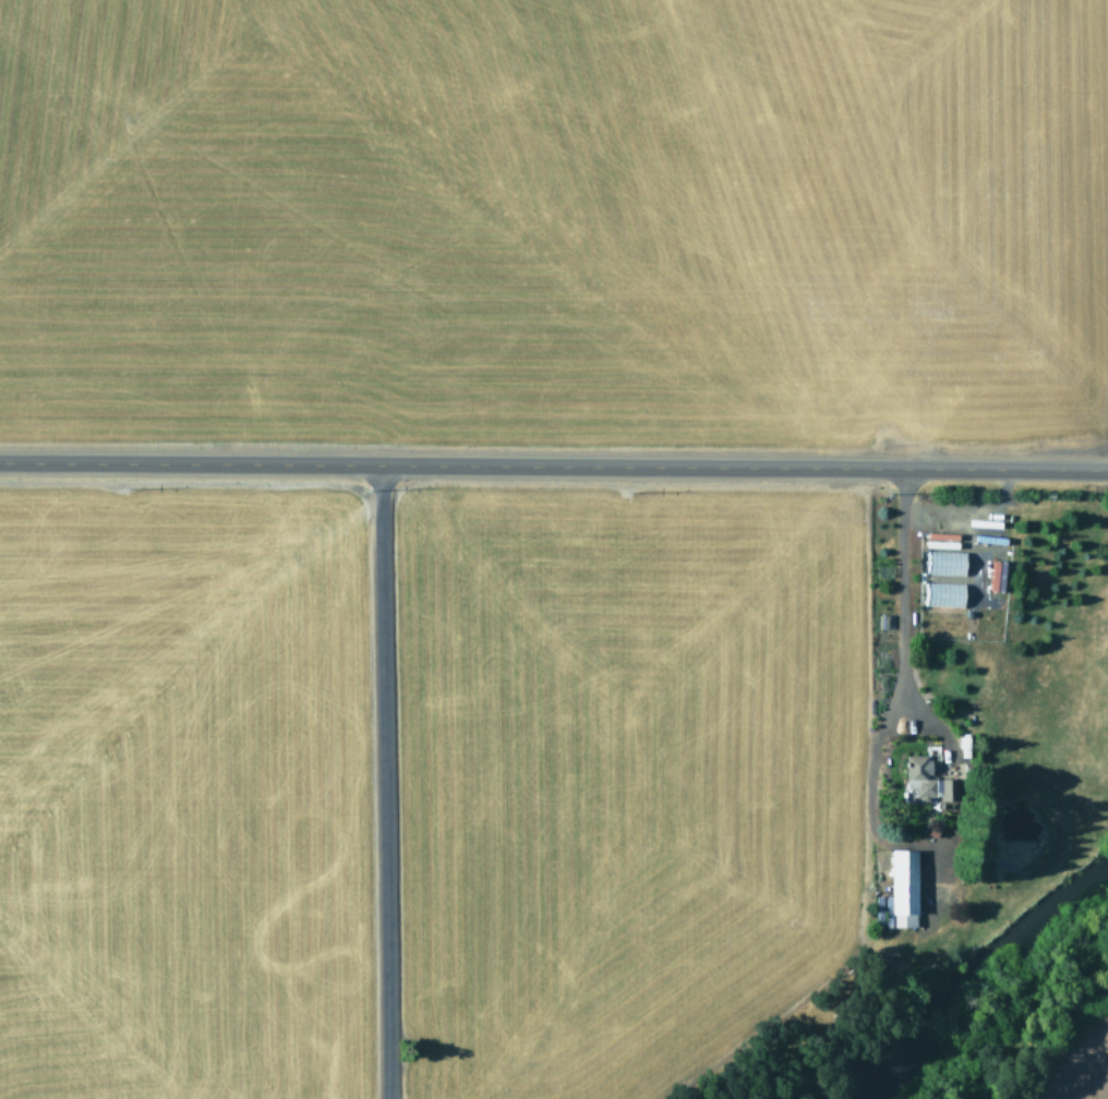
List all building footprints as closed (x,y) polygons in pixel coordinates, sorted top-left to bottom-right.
[(964,552),(926,551),(925,574),(963,575),(964,552)] [(988,591),(1001,591),(1002,561),(989,560),(988,591)] [(963,583),(923,582),(922,606),(962,607),(963,583)] [(903,803),(935,802),(953,802),(953,779),(926,780),(926,755),(903,756),(903,803)] [(913,928),(913,851),(888,851),(887,927),(913,928)]
